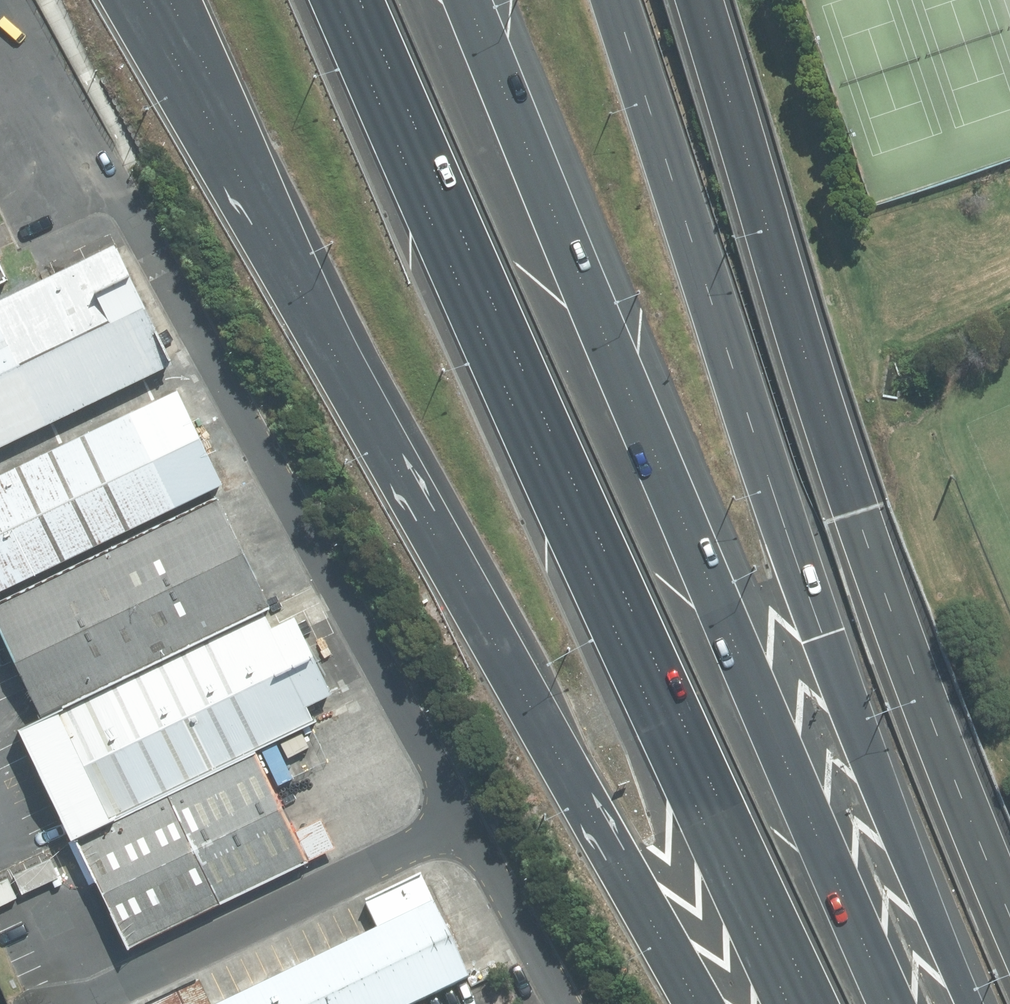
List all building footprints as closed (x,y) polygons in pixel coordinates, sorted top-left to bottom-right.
[(0,237),(0,296),(23,285),(0,237)] [(0,309),(0,452),(191,359),(135,244),(0,309)] [(0,472),(0,600),(2,605),(242,489),(190,380),(0,472)] [(242,489),(2,605),(40,683),(60,723),(300,607),(242,489)] [(300,607),(60,723),(50,728),(100,831),(278,745),(350,711),(300,607)] [(278,745),(100,831),(157,948),(335,862),(278,745)] [(492,981),(444,876),(378,906),(390,931),(230,1003),(441,1003),(492,981)] [(214,981),(163,1003),(224,1003),(214,981)]
